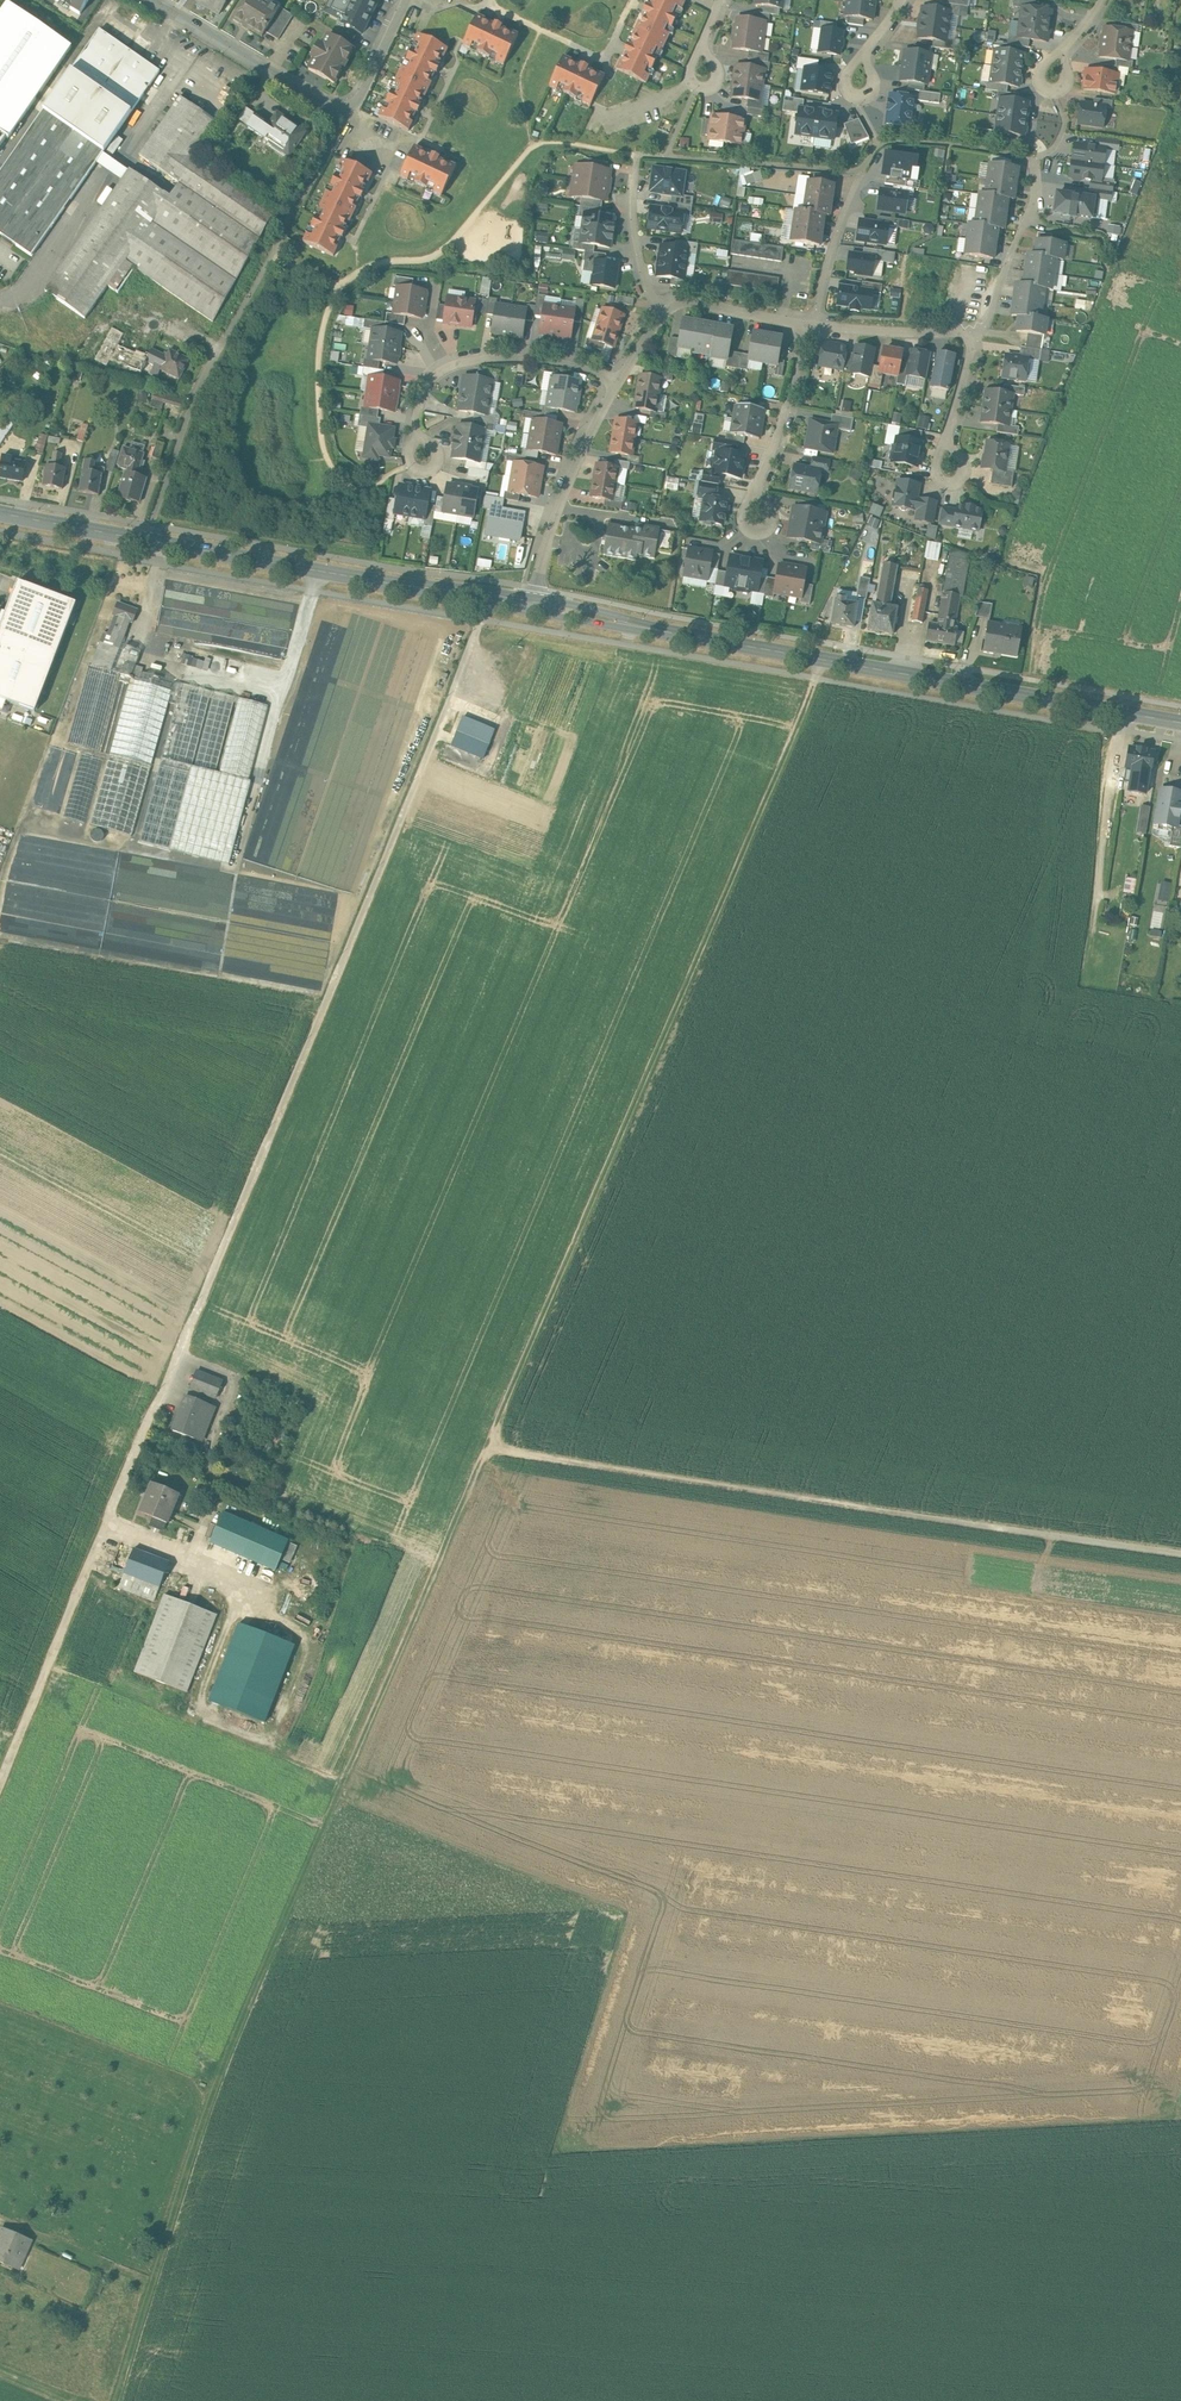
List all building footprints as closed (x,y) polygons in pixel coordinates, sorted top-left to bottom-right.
[(66,6),(80,15),(89,0),(69,0),(66,6)] [(197,1),(219,15),(228,0),(198,0),(197,1)] [(262,0),(245,0),(233,19),(262,37),(265,32),(278,10),(262,0)] [(325,12),(339,19),(337,23),(362,36),(377,5),(380,0),(330,0),(325,12)] [(652,2),(650,1),(642,18),(644,19),(642,24),(638,22),(635,29),(665,44),(669,35),(666,34),(669,27),(671,29),(678,16),(675,15),(678,9),(681,10),(685,3),(681,1),(679,0),(653,0),(652,2)] [(755,5),(764,6),(780,9),(782,9),(783,0),(756,0),(755,5)] [(1031,0),(1014,0),(1013,7),(1022,8),(1022,7),(1034,9),(1035,1),(1031,0)] [(874,4),(848,1),(846,16),(848,17),(864,19),(872,20),(874,4)] [(947,4),(940,3),(939,10),(950,11),(949,15),(959,17),(961,6),(947,4)] [(7,4),(0,14),(0,133),(7,138),(70,47),(7,4)] [(780,9),(764,6),(762,13),(771,14),(779,16),(780,9)] [(293,16),(280,7),(278,10),(265,32),(278,40),(293,16)] [(939,10),(923,7),(920,23),(947,27),(949,15),(950,11),(939,10)] [(1034,9),(1022,7),(1022,8),(1020,23),(1049,27),(1051,11),(1034,9)] [(456,8),(431,17),(422,37),(434,43),(440,29),(457,23),(466,27),(470,29),(476,18),(456,8)] [(770,22),(771,14),(762,13),(755,12),(753,19),(767,21),(770,22)] [(506,31),(489,23),(488,25),(484,23),(485,20),(477,16),(476,18),(470,29),(463,46),(470,49),(472,46),(478,49),(476,52),(489,58),(491,55),(497,58),(495,61),(504,65),(518,35),(511,32),(509,35),(505,33),(506,31)] [(764,37),(767,21),(753,19),(735,17),(732,33),(764,37)] [(864,19),(848,17),(847,24),(863,26),(864,19)] [(457,23),(440,29),(434,43),(444,47),(448,38),(456,35),(461,37),(466,27),(457,23)] [(947,27),(920,23),(918,38),(933,40),(945,42),(946,38),(947,27)] [(1049,27),(1020,23),(1018,38),(1029,40),(1047,42),(1049,27)] [(1138,25),(1121,23),(1120,30),(1132,32),(1137,33),(1138,25)] [(1120,30),(1104,28),(1102,42),(1130,46),(1132,32),(1120,30)] [(160,71),(99,29),(44,109),(104,151),(160,71)] [(665,44),(635,29),(632,36),(635,38),(633,42),(631,41),(623,58),(625,59),(623,63),(620,62),(616,70),(617,71),(641,82),(646,84),(649,77),(646,75),(649,69),(651,71),(658,58),(655,56),(658,50),(661,52),(665,44)] [(822,29),(818,53),(840,56),(843,32),(822,29)] [(762,55),(764,37),(732,33),(730,51),(749,53),(762,55)] [(354,50),(328,35),(322,45),(319,44),(311,57),(314,59),(309,69),(335,84),(354,50)] [(422,37),(418,35),(414,43),(417,44),(414,50),(412,49),(406,62),(408,63),(405,69),(402,68),(398,76),(428,90),(432,83),(428,82),(430,77),(432,78),(435,73),(437,74),(439,68),(438,67),(441,61),(438,60),(440,56),(444,58),(448,49),(444,47),(434,43),(422,37)] [(1008,36),(1007,45),(1010,45),(1028,48),(1029,40),(1018,38),(1008,36)] [(955,39),(946,38),(945,42),(933,40),(932,47),(953,50),(955,39)] [(1130,46),(1102,42),(1100,57),(1116,59),(1128,61),(1128,60),(1130,46)] [(992,50),(993,51),(993,50),(1009,52),(1010,45),(1007,45),(993,43),(992,50)] [(930,47),(914,45),(913,52),(929,54),(930,47)] [(991,67),(1023,71),(1025,54),(1009,52),(993,50),(993,51),(991,67)] [(913,52),(905,51),(902,66),(929,70),(931,54),(929,54),(913,52)] [(592,72),(575,64),(574,66),(570,64),(572,61),(563,57),(549,87),(556,91),(558,87),(564,90),(563,93),(576,99),(577,96),(583,99),(582,103),(590,107),(592,102),(603,79),(605,77),(597,73),(596,76),(591,74),(592,72)] [(768,61),(755,59),(754,69),(764,70),(770,71),(771,62),(768,61)] [(1128,61),(1116,59),(1115,66),(1119,67),(1126,68),(1132,69),(1133,61),(1128,60),(1128,61)] [(1115,66),(1104,65),(1103,72),(1118,74),(1119,67),(1115,66)] [(764,70),(754,69),(736,66),(734,81),(762,85),(764,70)] [(929,70),(902,66),(900,81),(908,82),(925,85),(927,85),(929,70)] [(989,83),(988,84),(1008,87),(1020,89),(1023,71),(991,67),(989,83)] [(1126,68),(1119,67),(1118,74),(1118,75),(1125,75),(1126,68)] [(832,73),(805,69),(802,90),(829,94),(832,73)] [(1103,72),(1086,70),(1083,89),(1115,94),(1118,75),(1118,74),(1103,72)] [(428,90),(398,76),(394,84),(397,86),(394,92),(392,91),(386,104),(388,105),(385,111),(382,109),(378,117),(409,131),(413,123),(409,121),(411,117),(414,118),(416,113),(418,113),(421,107),(419,106),(422,101),(420,100),(422,96),(425,97),(428,90)] [(762,85),(734,81),(732,97),(748,99),(760,101),(760,100),(762,85)] [(925,85),(908,82),(907,89),(919,91),(924,92),(925,85)] [(997,92),(1007,93),(1008,87),(988,84),(989,83),(987,83),(986,90),(997,92)] [(924,92),(919,91),(918,101),(939,104),(940,94),(924,92)] [(1000,99),(1018,102),(1019,95),(1007,93),(997,92),(996,99),(1000,100),(1000,99)] [(914,98),(891,95),(890,101),(888,101),(887,110),(888,111),(887,123),(910,127),(910,124),(913,122),(914,113),(912,110),(914,98)] [(180,97),(139,156),(179,183),(195,159),(219,124),(180,97)] [(1112,101),(1094,98),(1093,105),(1105,107),(1105,108),(1111,109),(1112,101)] [(764,101),(760,100),(760,101),(748,99),(747,107),(748,107),(763,110),(764,101)] [(1018,102),(1000,99),(1000,100),(998,116),(1026,120),(1028,103),(1018,102)] [(1093,105),(1081,103),(1078,123),(1102,127),(1103,123),(1106,122),(1107,113),(1104,111),(1105,108),(1105,107),(1093,105)] [(763,110),(748,107),(747,114),(762,117),(763,110)] [(44,109),(0,172),(0,189),(53,225),(104,151),(44,109)] [(818,111),(800,109),(796,135),(815,137),(818,111)] [(837,114),(818,111),(815,137),(833,140),(837,114)] [(303,133),(277,115),(271,124),(256,113),(247,127),(269,142),(272,138),(291,151),(303,133)] [(728,118),(712,115),(711,120),(709,135),(708,140),(725,143),(728,118)] [(1026,120),(998,116),(995,132),(998,133),(1024,136),(1026,120)] [(860,117),(844,124),(852,144),(868,137),(860,117)] [(745,120),(728,118),(725,143),(741,145),(745,120)] [(711,120),(704,119),(702,135),(709,135),(711,120)] [(995,132),(977,129),(976,137),(997,141),(998,133),(995,132)] [(117,136),(109,148),(114,152),(122,140),(117,136)] [(1103,148),(1075,144),(1072,161),(1101,165),(1103,148)] [(439,158),(433,155),(432,156),(426,154),(425,156),(421,154),(423,151),(414,147),(400,177),(407,180),(409,177),(415,180),(414,183),(427,189),(428,186),(434,189),(433,192),(441,197),(456,166),(448,163),(447,166),(443,164),(444,162),(438,159),(439,158)] [(898,156),(885,154),(883,175),(918,181),(919,169),(916,168),(918,158),(898,156)] [(274,214),(195,159),(179,183),(260,239),(274,214)] [(606,162),(588,159),(587,167),(605,170),(606,162)] [(372,174),(342,160),(339,168),(342,169),(339,175),(336,174),(330,187),(333,188),(330,194),(327,193),(323,201),(353,215),(356,208),(353,207),(355,203),(357,204),(360,198),(361,199),(364,193),(363,192),(365,186),(363,185),(365,181),(368,183),(372,174)] [(1101,165),(1072,161),(1070,177),(1098,181),(1101,165)] [(1018,169),(990,165),(988,180),(1016,184),(1018,169)] [(587,167),(576,166),(574,181),(607,186),(609,171),(605,170),(587,167)] [(684,173),(654,168),(650,192),(672,195),(681,196),(684,173)] [(130,169),(45,291),(85,319),(108,286),(108,285),(170,197),(169,197),(130,169)] [(762,169),(739,170),(740,183),(762,182),(762,169)] [(1016,184),(988,180),(985,195),(1008,199),(1013,200),(1016,184)] [(607,186),(574,181),(572,196),(581,198),(602,201),(605,201),(607,186)] [(833,185),(808,181),(806,197),(831,200),(833,185)] [(260,239),(179,183),(169,197),(170,197),(108,285),(108,286),(118,293),(135,268),(213,323),(260,239)] [(914,188),(893,185),(892,192),(906,194),(906,195),(913,196),(914,188)] [(32,256),(53,226),(0,189),(0,234),(32,256)] [(892,192),(880,190),(878,209),(903,213),(904,209),(905,209),(907,198),(905,198),(906,195),(906,194),(892,192)] [(1094,199),(1057,193),(1054,212),(1091,218),(1092,215),(1094,199)] [(1008,199),(985,195),(979,194),(977,210),(1005,214),(1008,199)] [(693,197),(681,196),(672,195),(671,203),(692,206),(693,197)] [(831,200),(806,197),(804,212),(824,215),(829,216),(831,200)] [(602,201),(581,198),(580,206),(601,209),(602,201)] [(353,215),(323,201),(319,209),(322,211),(319,217),(317,216),(310,229),(313,230),(310,236),(307,234),(303,242),(333,256),(337,248),(334,246),(336,242),(338,243),(341,238),(342,238),(345,232),(344,232),(346,226),(344,225),(346,221),(350,222),(353,215)] [(692,206),(671,203),(670,210),(684,212),(683,215),(690,216),(692,206)] [(601,209),(580,206),(578,217),(584,218),(585,214),(600,216),(601,209)] [(670,210),(651,208),(648,228),(670,231),(672,233),(676,233),(677,232),(681,233),(683,215),(684,212),(670,210)] [(824,215),(804,212),(796,210),(793,226),(822,230),(824,215)] [(1005,214),(977,210),(975,225),(997,229),(1003,230),(1005,214)] [(600,216),(585,214),(584,218),(582,228),(613,233),(614,226),(613,226),(614,218),(600,216)] [(899,219),(878,216),(877,223),(888,225),(888,226),(898,227),(899,219)] [(877,223),(860,221),(857,240),(885,244),(888,226),(888,225),(877,223)] [(997,229),(975,225),(969,224),(967,240),(995,244),(997,229)] [(1109,225),(1108,233),(1120,234),(1121,225),(1109,225)] [(822,230),(793,226),(791,242),(819,246),(822,230)] [(613,233),(582,228),(580,243),(595,245),(610,248),(611,241),(612,241),(613,233)] [(1052,234),(1038,232),(1037,241),(1051,243),(1052,234)] [(784,248),(733,240),(731,254),(782,262),(784,248)] [(995,244),(967,240),(965,255),(993,259),(995,244)] [(698,244),(677,241),(676,248),(688,250),(688,254),(696,255),(698,244)] [(1051,243),(1037,241),(1035,255),(1035,256),(1056,259),(1056,260),(1063,261),(1065,245),(1051,243)] [(595,245),(580,243),(574,242),(572,249),(585,251),(594,252),(595,245)] [(676,248),(661,246),(659,261),(686,265),(688,254),(688,250),(676,248)] [(885,251),(864,248),(863,255),(874,257),(874,261),(883,262),(885,251)] [(575,260),(575,250),(563,250),(562,260),(575,260)] [(594,252),(585,251),(583,261),(584,261),(595,263),(595,261),(605,263),(606,254),(594,252)] [(863,255),(850,253),(847,270),(855,271),(855,273),(872,276),(874,261),(874,257),(863,255)] [(1056,259),(1035,256),(1035,255),(1028,254),(1025,270),(1053,274),(1056,260),(1056,259)] [(605,263),(595,261),(595,263),(584,261),(583,271),(594,273),(592,285),(614,288),(618,265),(605,263)] [(686,265),(659,261),(657,276),(671,278),(684,280),(684,276),(686,265)] [(1053,274),(1025,270),(1023,285),(1023,286),(1044,289),(1051,290),(1053,274)] [(779,278),(728,271),(726,285),(777,292),(779,278)] [(413,279),(395,276),(393,286),(397,287),(398,287),(412,289),(413,279)] [(693,277),(684,276),(684,280),(671,278),(670,285),(684,287),(692,287),(693,277)] [(882,285),(862,282),(861,289),(873,291),(872,295),(881,296),(882,285)] [(1044,289),(1023,286),(1023,285),(1016,284),(1014,300),(1042,304),(1044,289)] [(861,289),(840,286),(837,305),(850,307),(850,310),(859,311),(860,308),(870,310),(872,295),(873,291),(861,289)] [(412,289),(398,287),(397,287),(395,300),(424,305),(426,291),(412,289)] [(546,296),(537,295),(536,306),(534,316),(542,317),(544,305),(546,296)] [(634,299),(618,296),(616,303),(633,306),(634,299)] [(475,302),(448,297),(447,306),(444,321),(444,323),(471,327),(475,302)] [(497,299),(489,298),(486,314),(494,315),(496,305),(497,299)] [(424,305),(395,300),(393,314),(406,316),(422,319),(424,305)] [(1042,304),(1014,300),(1011,316),(1018,317),(1018,316),(1040,319),(1042,304)] [(1086,301),(1076,300),(1075,308),(1085,310),(1086,301)] [(447,306),(438,304),(436,320),(444,321),(447,306)] [(496,305),(494,315),(492,333),(507,336),(511,307),(496,305)] [(536,306),(527,305),(526,310),(527,310),(525,320),(533,322),(534,316),(536,306)] [(544,305),(542,317),(540,333),(548,335),(548,336),(555,337),(559,308),(544,305)] [(583,307),(575,306),(574,310),(575,310),(573,321),(581,323),(583,307)] [(526,310),(511,307),(507,336),(522,338),(525,320),(527,310),(526,310)] [(574,310),(559,308),(555,337),(562,338),(562,337),(570,338),(573,321),(575,310),(574,310)] [(624,316),(603,309),(598,325),(618,331),(624,316)] [(393,314),(387,313),(385,323),(386,323),(404,326),(406,316),(393,314)] [(1040,319),(1018,316),(1018,317),(1016,331),(1028,333),(1043,336),(1044,336),(1047,320),(1040,319)] [(385,323),(365,319),(363,328),(373,330),(373,329),(385,331),(386,323),(385,323)] [(698,323),(683,320),(680,339),(678,348),(693,351),(698,323)] [(716,326),(698,323),(693,351),(693,353),(711,356),(716,326)] [(618,331),(598,325),(593,340),(604,344),(613,347),(618,331)] [(732,329),(716,326),(711,356),(710,358),(726,360),(727,360),(728,351),(732,329)] [(112,328),(95,359),(107,366),(118,345),(124,334),(112,328)] [(385,331),(373,329),(373,330),(370,344),(399,349),(401,333),(385,331)] [(767,335),(753,333),(749,355),(748,361),(749,361),(762,363),(767,335)] [(1043,336),(1028,333),(1026,347),(1041,350),(1043,336)] [(781,338),(767,335),(762,363),(776,366),(778,360),(781,338)] [(680,339),(670,337),(667,356),(677,358),(678,348),(680,339)] [(604,344),(593,340),(588,339),(586,346),(602,351),(604,344)] [(835,346),(823,343),(819,365),(843,370),(847,352),(847,348),(840,346),(840,345),(835,344),(835,346)] [(399,349),(370,344),(368,360),(380,362),(396,364),(399,349)] [(136,353),(118,345),(110,361),(141,373),(142,370),(151,374),(150,374),(157,377),(160,370),(159,369),(166,356),(152,349),(148,356),(137,351),(136,353)] [(875,350),(855,346),(854,353),(850,373),(851,373),(870,377),(872,365),(875,350)] [(1026,347),(1021,347),(1019,356),(1020,356),(1020,357),(1028,358),(1028,359),(1040,361),(1040,360),(1041,350),(1026,347)] [(903,352),(885,348),(882,363),(881,362),(880,367),(879,373),(883,373),(897,376),(898,376),(901,362),(903,352)] [(189,360),(170,349),(166,356),(159,369),(160,370),(179,380),(189,360)] [(1050,351),(1041,350),(1040,360),(1048,362),(1050,351)] [(742,354),(728,351),(727,360),(726,360),(725,366),(740,369),(742,354)] [(930,354),(911,351),(909,364),(906,375),(907,375),(925,379),(930,354)] [(854,353),(847,352),(843,370),(842,373),(851,375),(851,373),(850,373),(854,353)] [(955,355),(938,352),(931,388),(948,391),(955,355)] [(749,355),(742,354),(740,369),(747,370),(749,361),(748,361),(749,355)] [(1019,356),(1013,355),(1012,356),(1006,355),(1002,377),(1025,381),(1028,359),(1028,358),(1020,357),(1020,356),(1019,356)] [(368,360),(364,359),(363,367),(379,370),(380,362),(368,360)] [(785,361),(778,360),(776,366),(775,375),(782,376),(785,361)] [(909,364),(901,362),(898,376),(897,376),(896,384),(905,385),(907,375),(906,375),(909,364)] [(880,367),(872,365),(870,377),(868,385),(880,387),(883,373),(879,373),(880,367)] [(379,370),(363,367),(362,376),(370,377),(383,379),(384,371),(379,370)] [(497,373),(479,370),(477,379),(493,382),(495,383),(497,373)] [(673,374),(658,371),(657,378),(661,379),(672,381),(673,374)] [(657,378),(640,375),(637,392),(658,395),(661,379),(657,378)] [(383,379),(370,377),(368,392),(396,397),(398,381),(383,379)] [(477,379),(463,377),(460,395),(490,401),(493,382),(477,379)] [(580,382),(552,377),(549,392),(579,397),(580,390),(579,390),(580,382)] [(1025,388),(1004,385),(1003,392),(1014,394),(1014,395),(1024,396),(1025,388)] [(1003,392),(984,389),(982,406),(983,406),(1010,410),(1010,411),(1012,411),(1014,395),(1014,394),(1003,392)] [(166,395),(155,392),(152,399),(164,402),(164,403),(181,408),(184,400),(166,395)] [(396,397),(368,392),(365,407),(379,410),(394,412),(396,397)] [(579,397),(549,392),(547,407),(558,410),(575,412),(576,404),(577,405),(579,397)] [(658,395),(637,392),(634,408),(651,411),(656,412),(656,411),(658,395)] [(490,401),(460,395),(459,403),(460,403),(459,411),(474,414),(487,416),(487,415),(490,401)] [(764,409),(736,404),(734,419),(762,424),(764,409)] [(1010,410),(983,406),(981,422),(998,425),(1008,426),(1010,411),(1010,410)] [(379,410),(365,407),(361,407),(360,415),(377,418),(378,418),(379,410)] [(558,410),(547,407),(543,407),(542,414),(545,414),(557,416),(558,410)] [(542,414),(524,411),(522,418),(533,420),(533,419),(544,421),(545,414),(542,414)] [(666,413),(656,411),(656,412),(651,411),(650,418),(665,421),(666,413)] [(701,433),(705,414),(696,412),(692,431),(701,433)] [(496,417),(487,415),(487,416),(474,414),(473,421),(474,421),(494,424),(496,417)] [(853,418),(832,414),(831,424),(838,425),(837,429),(851,432),(853,418)] [(360,415),(358,427),(368,428),(369,425),(380,426),(381,418),(378,418),(377,418),(360,415)] [(636,416),(634,422),(637,423),(645,424),(646,418),(636,416)] [(544,421),(533,419),(533,420),(530,435),(559,440),(561,424),(544,421)] [(634,422),(616,419),(613,436),(634,439),(637,423),(634,422)] [(762,424),(734,419),(731,434),(759,439),(762,424)] [(928,421),(920,419),(918,428),(927,429),(928,421)] [(831,424),(810,420),(805,448),(833,453),(837,429),(838,425),(831,424)] [(494,424),(474,421),(473,428),(485,430),(485,431),(494,432),(495,425),(494,424)] [(88,426),(82,424),(77,440),(83,442),(88,426)] [(380,426),(369,425),(368,428),(364,458),(377,460),(378,455),(389,457),(394,429),(380,426)] [(473,428),(458,425),(456,433),(455,433),(454,441),(482,446),(485,431),(485,430),(473,428)] [(1019,427),(1008,426),(998,425),(996,432),(1018,435),(1019,427)] [(0,431),(0,446),(10,431),(3,426),(0,431)] [(922,431),(900,427),(898,438),(920,442),(922,431)] [(47,436),(40,434),(35,453),(42,455),(47,436)] [(559,440),(530,435),(528,450),(538,452),(556,455),(559,440)] [(634,439),(613,436),(610,452),(627,455),(632,456),(634,439)] [(898,438),(897,438),(896,446),(895,446),(891,448),(889,457),(892,460),(893,460),(893,462),(916,466),(916,465),(918,465),(921,463),(922,456),(920,453),(919,453),(921,443),(920,442),(898,438)] [(737,443),(716,439),(714,451),(717,452),(717,451),(735,454),(737,443)] [(164,444),(157,441),(152,457),(159,460),(164,444)] [(482,446),(454,441),(452,450),(454,450),(452,458),(467,461),(479,463),(479,462),(482,446)] [(145,446),(132,442),(130,450),(123,448),(118,465),(119,466),(119,467),(127,470),(128,470),(128,468),(139,471),(139,469),(142,469),(145,461),(142,460),(144,454),(143,453),(145,446)] [(1008,445),(987,442),(983,468),(993,470),(1004,471),(1005,470),(1008,445)] [(538,452),(528,450),(523,449),(522,456),(526,457),(537,459),(538,452)] [(735,454),(717,451),(717,452),(713,472),(713,473),(719,474),(740,478),(744,456),(735,454)] [(62,454),(54,452),(52,461),(48,460),(47,466),(43,486),(62,489),(66,469),(60,468),(62,454)] [(118,457),(110,454),(106,469),(113,472),(118,457)] [(522,456),(508,454),(506,461),(515,462),(525,464),(526,457),(522,456)] [(638,464),(640,457),(632,456),(627,455),(626,462),(630,463),(638,464)] [(12,460),(12,457),(3,456),(0,471),(0,478),(22,482),(26,463),(12,460)] [(829,460),(813,457),(811,469),(821,470),(821,471),(827,472),(829,460)] [(626,462),(615,460),(614,467),(618,468),(629,470),(630,463),(626,462)] [(95,463),(85,461),(79,492),(98,495),(102,474),(103,470),(94,468),(95,463)] [(487,463),(479,462),(479,463),(467,461),(465,468),(469,468),(485,471),(487,463)] [(525,464),(515,462),(512,477),(540,482),(543,467),(525,464)] [(614,467),(597,464),(594,481),(615,484),(618,468),(614,467)] [(811,469),(793,465),(791,476),(792,477),(790,489),(808,492),(810,495),(815,496),(819,493),(820,488),(818,485),(821,471),(821,470),(811,469)] [(139,471),(128,468),(128,470),(127,470),(125,477),(123,477),(117,498),(118,498),(119,496),(129,499),(140,503),(147,478),(137,475),(139,471)] [(485,471),(469,468),(467,477),(468,478),(484,481),(485,471)] [(1014,471),(1005,470),(1004,471),(993,470),(990,484),(1011,488),(1014,471)] [(702,471),(697,472),(691,471),(689,480),(701,482),(703,483),(705,471),(702,471)] [(713,472),(705,471),(703,483),(717,485),(719,474),(713,473),(713,472)] [(677,490),(680,479),(668,476),(665,488),(677,490)] [(540,482),(512,477),(509,492),(509,493),(520,495),(537,498),(540,482)] [(919,484),(898,480),(897,489),(894,491),(892,499),(894,502),(893,506),(899,507),(901,510),(905,511),(908,509),(914,510),(914,509),(919,510),(917,520),(931,523),(935,502),(921,499),(921,500),(916,499),(919,484)] [(615,484),(594,481),(591,497),(605,500),(612,501),(615,484)] [(703,483),(701,482),(698,499),(705,500),(705,497),(715,499),(717,485),(703,483)] [(463,486),(456,485),(456,486),(448,484),(445,499),(442,513),(443,513),(458,515),(463,486)] [(408,487),(400,486),(397,500),(395,514),(410,517),(415,487),(408,486),(408,487)] [(478,490),(470,488),(470,487),(463,486),(458,515),(473,518),(478,490)] [(422,488),(415,487),(410,517),(423,519),(423,520),(425,520),(428,505),(430,491),(422,490),(422,488)] [(520,495),(509,493),(509,492),(505,492),(503,499),(519,502),(520,495)] [(526,512),(502,508),(504,499),(485,496),(482,508),(489,510),(484,536),(520,543),(526,512)] [(445,499),(437,497),(436,506),(435,513),(443,514),(443,513),(442,513),(445,499)] [(715,499),(705,497),(705,500),(701,521),(702,521),(704,524),(711,525),(714,523),(722,525),(726,501),(715,499)] [(397,500),(389,499),(385,520),(394,521),(395,514),(397,500)] [(623,502),(612,501),(605,500),(604,507),(621,510),(623,502)] [(818,504),(798,500),(797,507),(817,511),(818,504)] [(436,506),(428,505),(425,520),(424,526),(432,528),(435,513),(436,506)] [(975,508),(965,506),(965,507),(957,506),(957,511),(953,527),(978,532),(982,511),(974,509),(975,508)] [(797,507),(793,507),(790,522),(823,528),(826,513),(817,511),(797,507)] [(882,511),(872,507),(869,513),(879,517),(882,511)] [(957,511),(941,508),(938,524),(953,527),(957,511)] [(823,528),(790,522),(787,537),(811,542),(820,543),(821,540),(823,528)] [(641,530),(609,525),(606,539),(602,538),(601,545),(605,545),(603,555),(636,561),(637,556),(654,559),(656,552),(659,531),(660,529),(642,526),(641,530)] [(937,527),(928,525),(926,537),(935,540),(937,527)] [(674,534),(659,531),(656,552),(671,555),(674,534)] [(832,542),(821,540),(820,543),(811,542),(810,549),(830,553),(832,542)] [(940,543),(927,541),(925,554),(938,556),(940,543)] [(712,553),(689,549),(684,575),(707,579),(709,569),(712,553)] [(968,556),(951,549),(950,557),(949,557),(943,592),(938,619),(956,622),(960,596),(963,597),(969,561),(968,561),(968,556)] [(720,555),(712,553),(709,569),(717,570),(720,555)] [(746,559),(731,557),(728,573),(725,586),(726,586),(731,587),(733,589),(741,591),(746,559)] [(762,562),(746,559),(741,591),(749,592),(751,590),(757,591),(759,578),(762,562)] [(897,566),(883,563),(877,597),(891,600),(897,566)] [(792,567),(779,565),(776,579),(774,593),(788,596),(792,567)] [(806,570),(792,567),(788,596),(801,598),(804,584),(806,570)] [(728,573),(718,571),(715,586),(726,588),(726,586),(725,586),(728,573)] [(766,580),(759,578),(757,591),(756,593),(764,595),(766,580)] [(776,579),(767,578),(764,596),(773,598),(774,593),(776,579)] [(18,582),(7,611),(2,623),(0,629),(0,698),(35,711),(76,604),(18,582)] [(167,583),(158,633),(282,654),(286,631),(263,627),(262,632),(250,630),(253,614),(194,604),(195,596),(196,596),(197,590),(203,591),(204,589),(167,583)] [(813,586),(804,584),(801,598),(800,603),(810,604),(813,586)] [(868,585),(862,584),(861,589),(856,588),(855,597),(865,600),(868,585)] [(919,589),(918,589),(912,621),(922,623),(928,590),(927,590),(927,587),(920,585),(919,589)] [(851,589),(842,587),(840,595),(850,596),(851,589)] [(857,605),(845,603),(846,597),(837,596),(836,601),(832,624),(853,628),(854,620),(855,620),(856,613),(857,605)] [(891,600),(877,597),(876,605),(872,604),(868,630),(892,635),(897,609),(890,607),(891,600)] [(992,604),(980,602),(975,617),(989,620),(992,604)] [(115,616),(108,633),(104,632),(91,666),(111,671),(114,663),(120,649),(130,621),(133,622),(137,611),(118,603),(113,615),(115,616)] [(956,622),(938,619),(937,625),(929,624),(926,641),(954,646),(957,629),(955,628),(956,622)] [(1021,628),(988,623),(983,651),(1016,657),(1021,628)] [(208,670),(210,661),(184,653),(181,662),(208,670)] [(124,665),(114,663),(111,671),(91,666),(88,665),(67,743),(109,754),(90,825),(131,836),(174,682),(142,673),(144,667),(125,662),(124,665)] [(211,691),(181,683),(162,758),(192,766),(211,691)] [(235,697),(214,692),(194,766),(216,772),(235,697)] [(269,706),(238,698),(219,773),(249,780),(269,706)] [(463,717),(451,746),(483,760),(495,730),(463,717)] [(1153,752),(1129,748),(1126,768),(1133,769),(1129,791),(1145,794),(1147,785),(1149,772),(1150,772),(1151,764),(1153,752)] [(1160,753),(1153,752),(1151,764),(1158,765),(1160,753)] [(105,759),(80,753),(63,817),(89,824),(105,759)] [(1126,768),(1120,767),(1117,788),(1129,791),(1133,769),(1126,768)] [(1150,772),(1149,772),(1147,785),(1153,786),(1155,773),(1150,772)] [(1161,789),(1154,824),(1172,827),(1177,828),(1177,826),(1180,804),(1180,793),(1161,789)] [(1149,808),(1141,806),(1137,832),(1145,834),(1149,808)] [(1177,826),(1177,828),(1172,827),(1169,846),(1180,848),(1180,827),(1177,826)] [(1124,892),(1135,893),(1136,878),(1125,877),(1124,892)] [(1160,881),(1158,900),(1168,902),(1171,883),(1160,881)] [(216,1379),(203,1374),(196,1390),(216,1398),(222,1382),(216,1379)] [(213,1406),(188,1396),(180,1417),(179,1416),(173,1430),(199,1441),(213,1406)] [(180,1494),(152,1483),(140,1511),(168,1522),(180,1494)] [(289,1540),(223,1512),(210,1543),(276,1571),(289,1540)] [(170,1564),(134,1549),(119,1586),(154,1601),(170,1564)] [(218,1617),(165,1595),(133,1671),(186,1693),(218,1617)] [(296,1646),(240,1622),(208,1699),(263,1722),(296,1646)] [(2,2227),(0,2233),(0,2262),(19,2270),(32,2240),(2,2227)]
